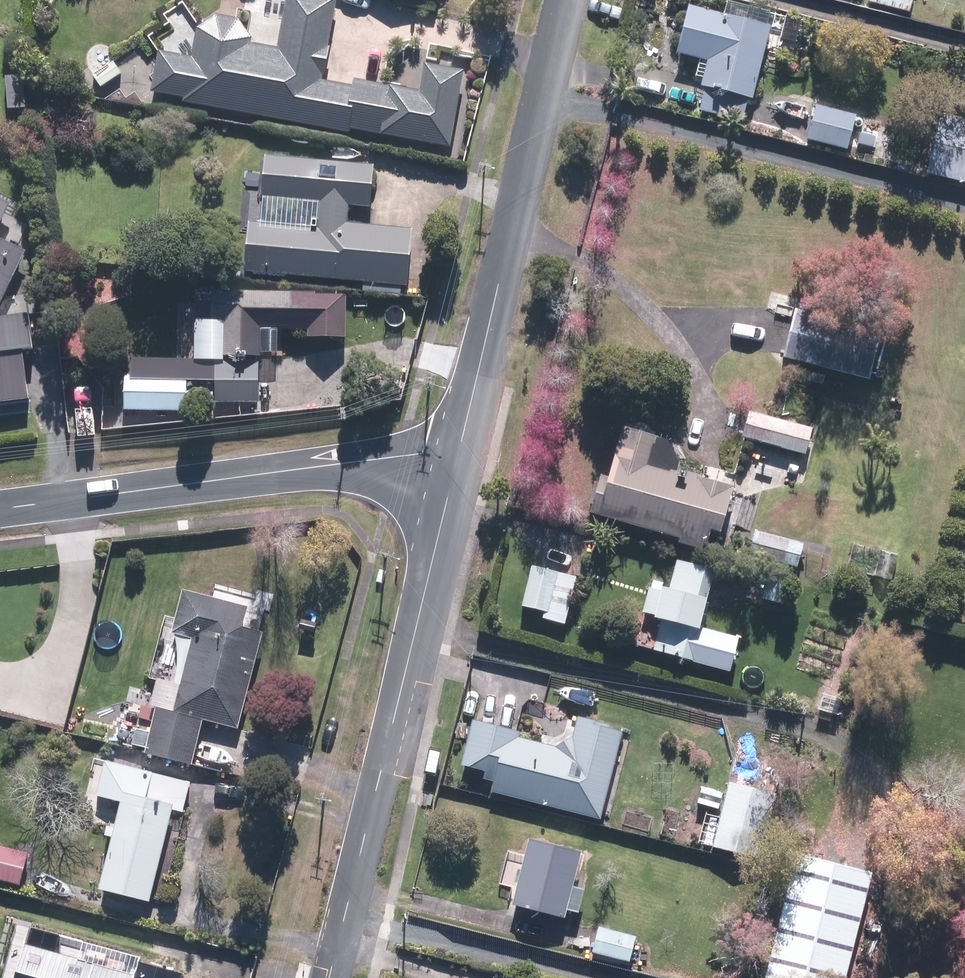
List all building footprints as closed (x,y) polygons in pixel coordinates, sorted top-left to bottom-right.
[(453,149),(467,73),(429,66),(424,94),(358,82),(356,89),(324,83),(326,76),(329,77),(334,50),(331,49),(340,1),(335,0),(290,0),(281,50),(254,45),(254,39),(243,21),(220,17),(201,30),(196,59),(163,53),(155,94),(188,100),(188,103),(351,134),(352,131),(453,149)] [(912,8),(914,0),(876,0),(912,8)] [(703,113),(746,124),(751,101),(756,103),(775,29),(694,8),(682,56),(712,64),(705,89),(709,90),(703,113)] [(95,77),(103,89),(123,75),(115,63),(95,77)] [(8,92),(20,83),(10,71),(0,79),(0,83),(8,92)] [(810,141),(850,152),(859,118),(820,107),(810,141)] [(964,185),(964,140),(941,134),(930,176),(964,185)] [(246,232),(242,278),(401,290),(406,236),(341,231),(343,210),(363,211),(366,174),(260,165),(257,203),(318,208),(316,237),(246,232)] [(13,205),(0,199),(0,233),(13,205)] [(29,253),(0,240),(0,312),(29,253)] [(274,358),(275,334),(303,335),(303,345),(342,346),(343,304),(304,302),(304,299),(209,297),(208,326),(221,326),(220,362),(256,363),(256,358),(274,358)] [(56,343),(53,311),(0,316),(0,348),(56,343)] [(787,359),(872,381),(885,334),(799,311),(787,359)] [(1,352),(7,395),(36,392),(33,371),(31,348),(1,352)] [(811,383),(826,386),(828,378),(813,375),(811,383)] [(128,412),(190,414),(191,379),(129,377),(128,412)] [(295,395),(296,405),(316,404),(315,394),(295,395)] [(208,405),(209,414),(226,413),(225,404),(208,405)] [(746,440),(808,457),(815,430),(754,413),(746,440)] [(596,515),(709,550),(710,544),(714,544),(718,533),(725,535),(738,492),(706,481),(707,478),(683,470),(681,475),(622,456),(614,481),(607,479),(605,487),(599,485),(593,505),(599,507),(596,515)] [(753,557),(796,569),(803,546),(759,534),(753,557)] [(657,651),(700,664),(708,633),(707,632),(715,602),(711,601),(719,572),(681,562),(673,592),(668,590),(667,594),(652,590),(645,614),(663,619),(661,622),(665,623),(657,651)] [(525,609),(570,617),(578,579),(533,570),(525,609)] [(148,754),(195,766),(207,721),(241,730),(272,615),(188,592),(177,636),(196,641),(176,714),(160,710),(148,754)] [(495,795),(604,821),(625,735),(613,732),(614,728),(581,720),(576,740),(560,750),(522,740),(524,733),(475,721),(464,767),(489,773),(487,780),(498,783),(495,795)] [(129,742),(147,745),(150,729),(133,725),(129,742)] [(105,891),(154,904),(177,811),(186,814),(193,786),(109,763),(100,798),(126,804),(119,830),(112,828),(110,838),(118,841),(105,891)] [(751,792),(723,786),(707,850),(735,857),(751,792)] [(516,908),(569,921),(586,856),(533,842),(516,908)] [(23,887),(31,856),(0,848),(0,881),(23,887)] [(877,875),(804,856),(772,977),(850,977),(877,875)] [(594,954),(632,965),(639,939),(601,929),(594,954)] [(187,976),(139,964),(137,970),(80,954),(74,977),(187,977),(187,976)]
